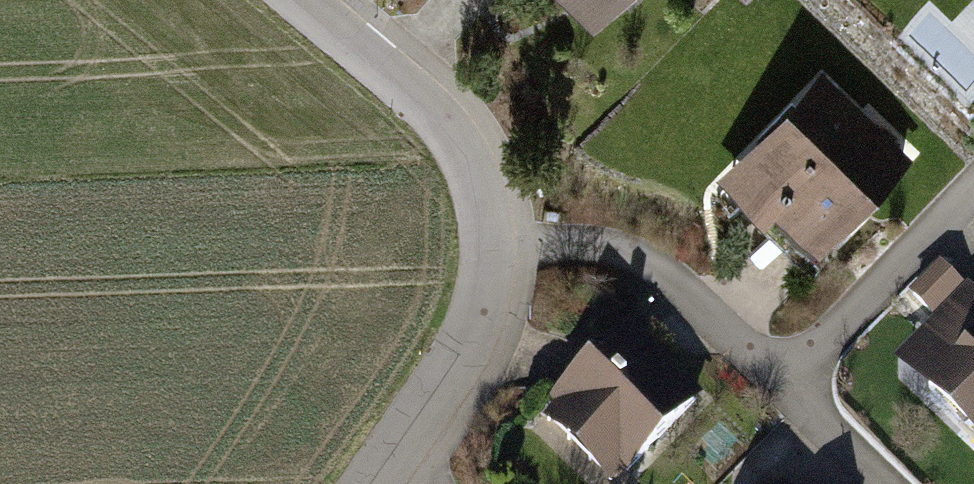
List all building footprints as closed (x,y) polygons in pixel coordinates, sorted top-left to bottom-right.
[(621,0),(597,0),(609,12),(621,0)] [(820,251),(914,157),(826,69),(718,176),(762,220),(775,206),(820,251)] [(899,362),(973,437),(973,290),(973,288),(899,362)] [(629,320),(540,408),(616,483),(632,483),(713,404),(629,320)]
